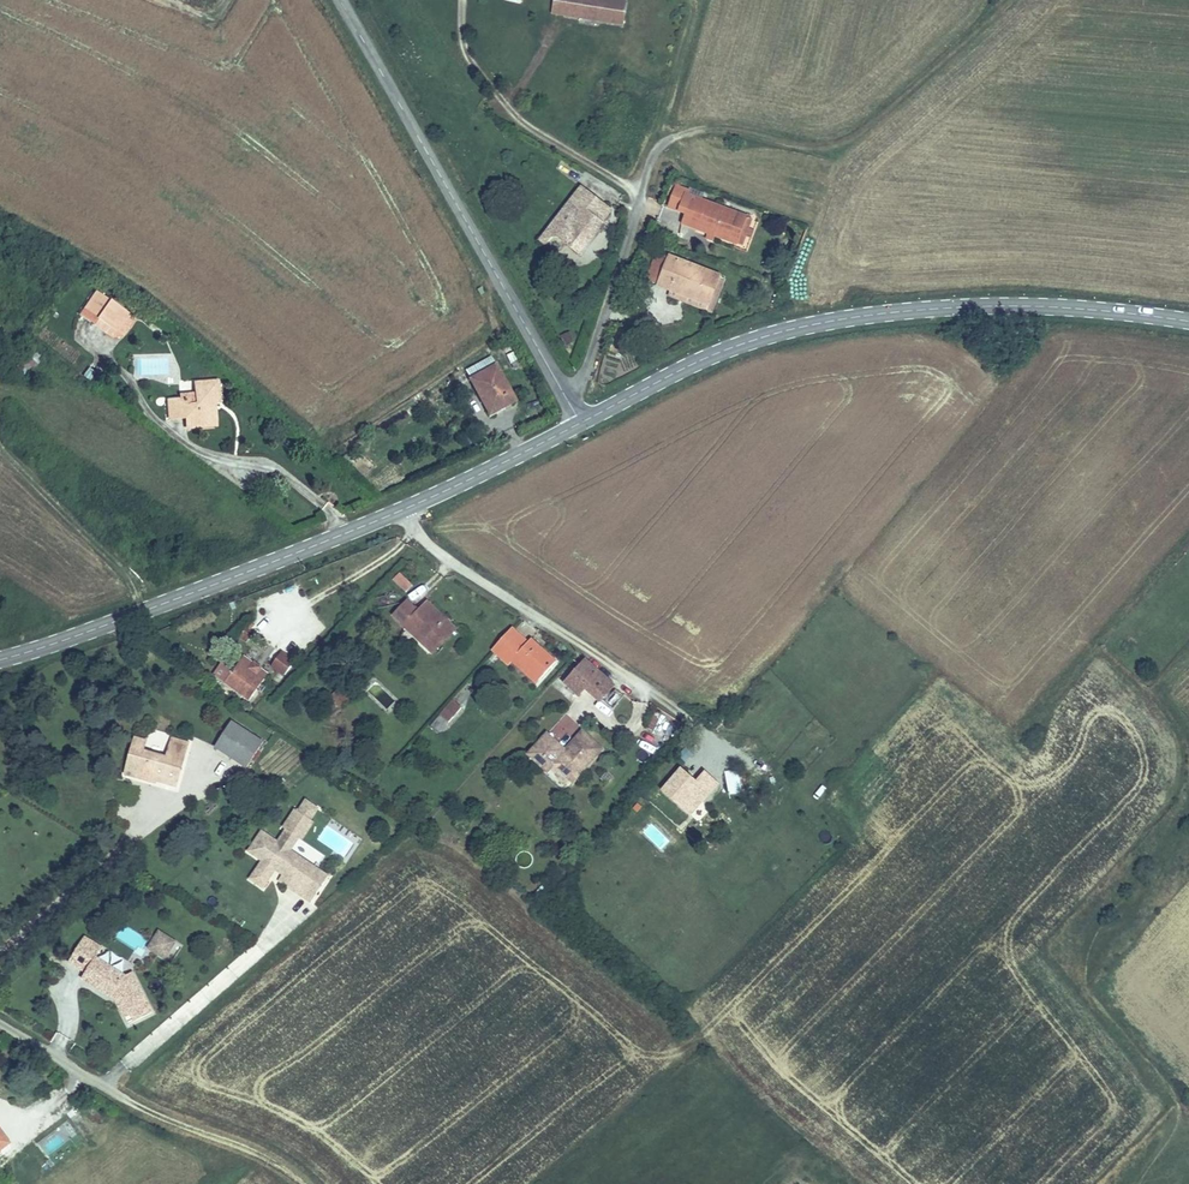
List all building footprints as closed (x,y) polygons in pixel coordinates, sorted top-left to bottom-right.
[(542,18),(570,22),(570,19),(588,22),(587,25),(613,30),(617,8),(571,0),(545,0),(542,18)] [(732,249),(740,228),(682,205),(683,202),(671,198),(666,212),(683,219),(679,229),(732,249)] [(554,219),(574,231),(586,239),(595,224),(563,205),(554,219)] [(574,231),(554,219),(528,262),(536,266),(542,257),(567,271),(586,239),(574,231)] [(739,253),(748,231),(740,228),(732,249),(739,253)] [(653,263),(640,259),(630,286),(642,290),(653,263)] [(653,263),(642,290),(655,295),(692,309),(702,282),(653,263)] [(692,309),(655,295),(653,302),(696,318),(709,284),(702,282),(692,309)] [(111,308),(93,293),(79,309),(97,325),(111,308)] [(115,312),(111,308),(97,325),(101,328),(115,312)] [(490,366),(463,379),(482,413),(509,399),(490,366)] [(202,380),(181,382),(183,400),(156,403),(158,418),(170,418),(171,428),(185,427),(186,421),(198,420),(196,401),(204,401),(202,380)] [(386,579),(399,591),(406,584),(392,572),(386,579)] [(416,603),(429,590),(423,584),(410,598),(416,603)] [(401,601),(387,617),(425,651),(448,625),(421,601),(412,611),(401,601)] [(508,641),(515,632),(506,625),(485,649),(494,657),(497,652),(507,659),(511,655),(535,676),(553,656),(528,634),(523,639),(516,647),(508,641)] [(516,647),(523,639),(515,632),(508,641),(516,647)] [(280,669),(288,656),(275,647),(267,660),(268,661),(280,669)] [(236,657),(243,662),(246,657),(239,653),(236,657)] [(246,693),(260,672),(247,664),(243,662),(236,657),(223,678),(246,693)] [(607,683),(579,658),(566,671),(558,680),(572,692),(580,683),(595,697),(607,683)] [(250,660),(247,664),(260,672),(263,668),(250,660)] [(334,696),(339,692),(333,687),(329,692),(334,696)] [(613,706),(622,696),(613,689),(604,698),(613,706)] [(341,702),(345,697),(339,692),(334,696),(341,702)] [(447,699),(433,715),(442,723),(456,708),(447,699)] [(646,716),(643,728),(655,731),(660,708),(637,703),(635,714),(646,716)] [(161,711),(157,723),(170,727),(174,715),(161,711)] [(548,729),(565,745),(581,728),(564,712),(548,729)] [(231,715),(214,742),(246,761),(263,735),(231,715)] [(565,751),(542,730),(523,751),(531,757),(537,751),(548,761),(566,776),(595,743),(582,732),(565,751)] [(126,742),(120,761),(133,765),(131,774),(141,777),(143,771),(156,775),(155,778),(172,783),(186,739),(168,733),(162,754),(139,747),(126,742)] [(129,733),(126,742),(139,747),(142,737),(129,733)] [(537,751),(531,757),(543,768),(548,761),(537,751)] [(133,765),(120,761),(118,770),(131,774),(133,765)] [(738,762),(728,767),(743,781),(746,780),(738,762)] [(692,812),(702,801),(696,795),(705,784),(712,790),(720,781),(708,769),(698,780),(683,767),(664,787),(692,812)] [(743,781),(728,767),(724,768),(732,786),(743,781)] [(143,771),(141,777),(153,781),(155,778),(156,775),(143,771)] [(696,795),(702,801),(712,790),(705,784),(696,795)] [(318,873),(279,848),(287,836),(290,837),(302,819),(299,817),(306,806),(294,798),(287,809),(284,807),(272,826),(275,828),(267,840),(251,830),(238,850),(254,860),(250,866),(249,865),(240,877),(253,886),(261,873),(260,872),(264,866),(282,878),(278,884),(301,899),(318,873)] [(526,851),(515,857),(522,868),(533,861),(526,851)] [(155,955),(165,939),(150,930),(146,936),(153,941),(148,950),(155,955)] [(122,1012),(125,1018),(142,1011),(123,970),(116,973),(89,954),(96,944),(79,932),(62,955),(79,967),(89,975),(85,981),(103,994),(105,990),(109,993),(106,996),(115,1014),(122,1012)] [(148,950),(153,941),(146,936),(140,945),(148,950)] [(74,973),(85,981),(89,975),(79,967),(74,973)] [(118,1022),(125,1018),(122,1012),(115,1014),(118,1022)] [(1,1131),(0,1132),(0,1147),(8,1141),(1,1131)]
